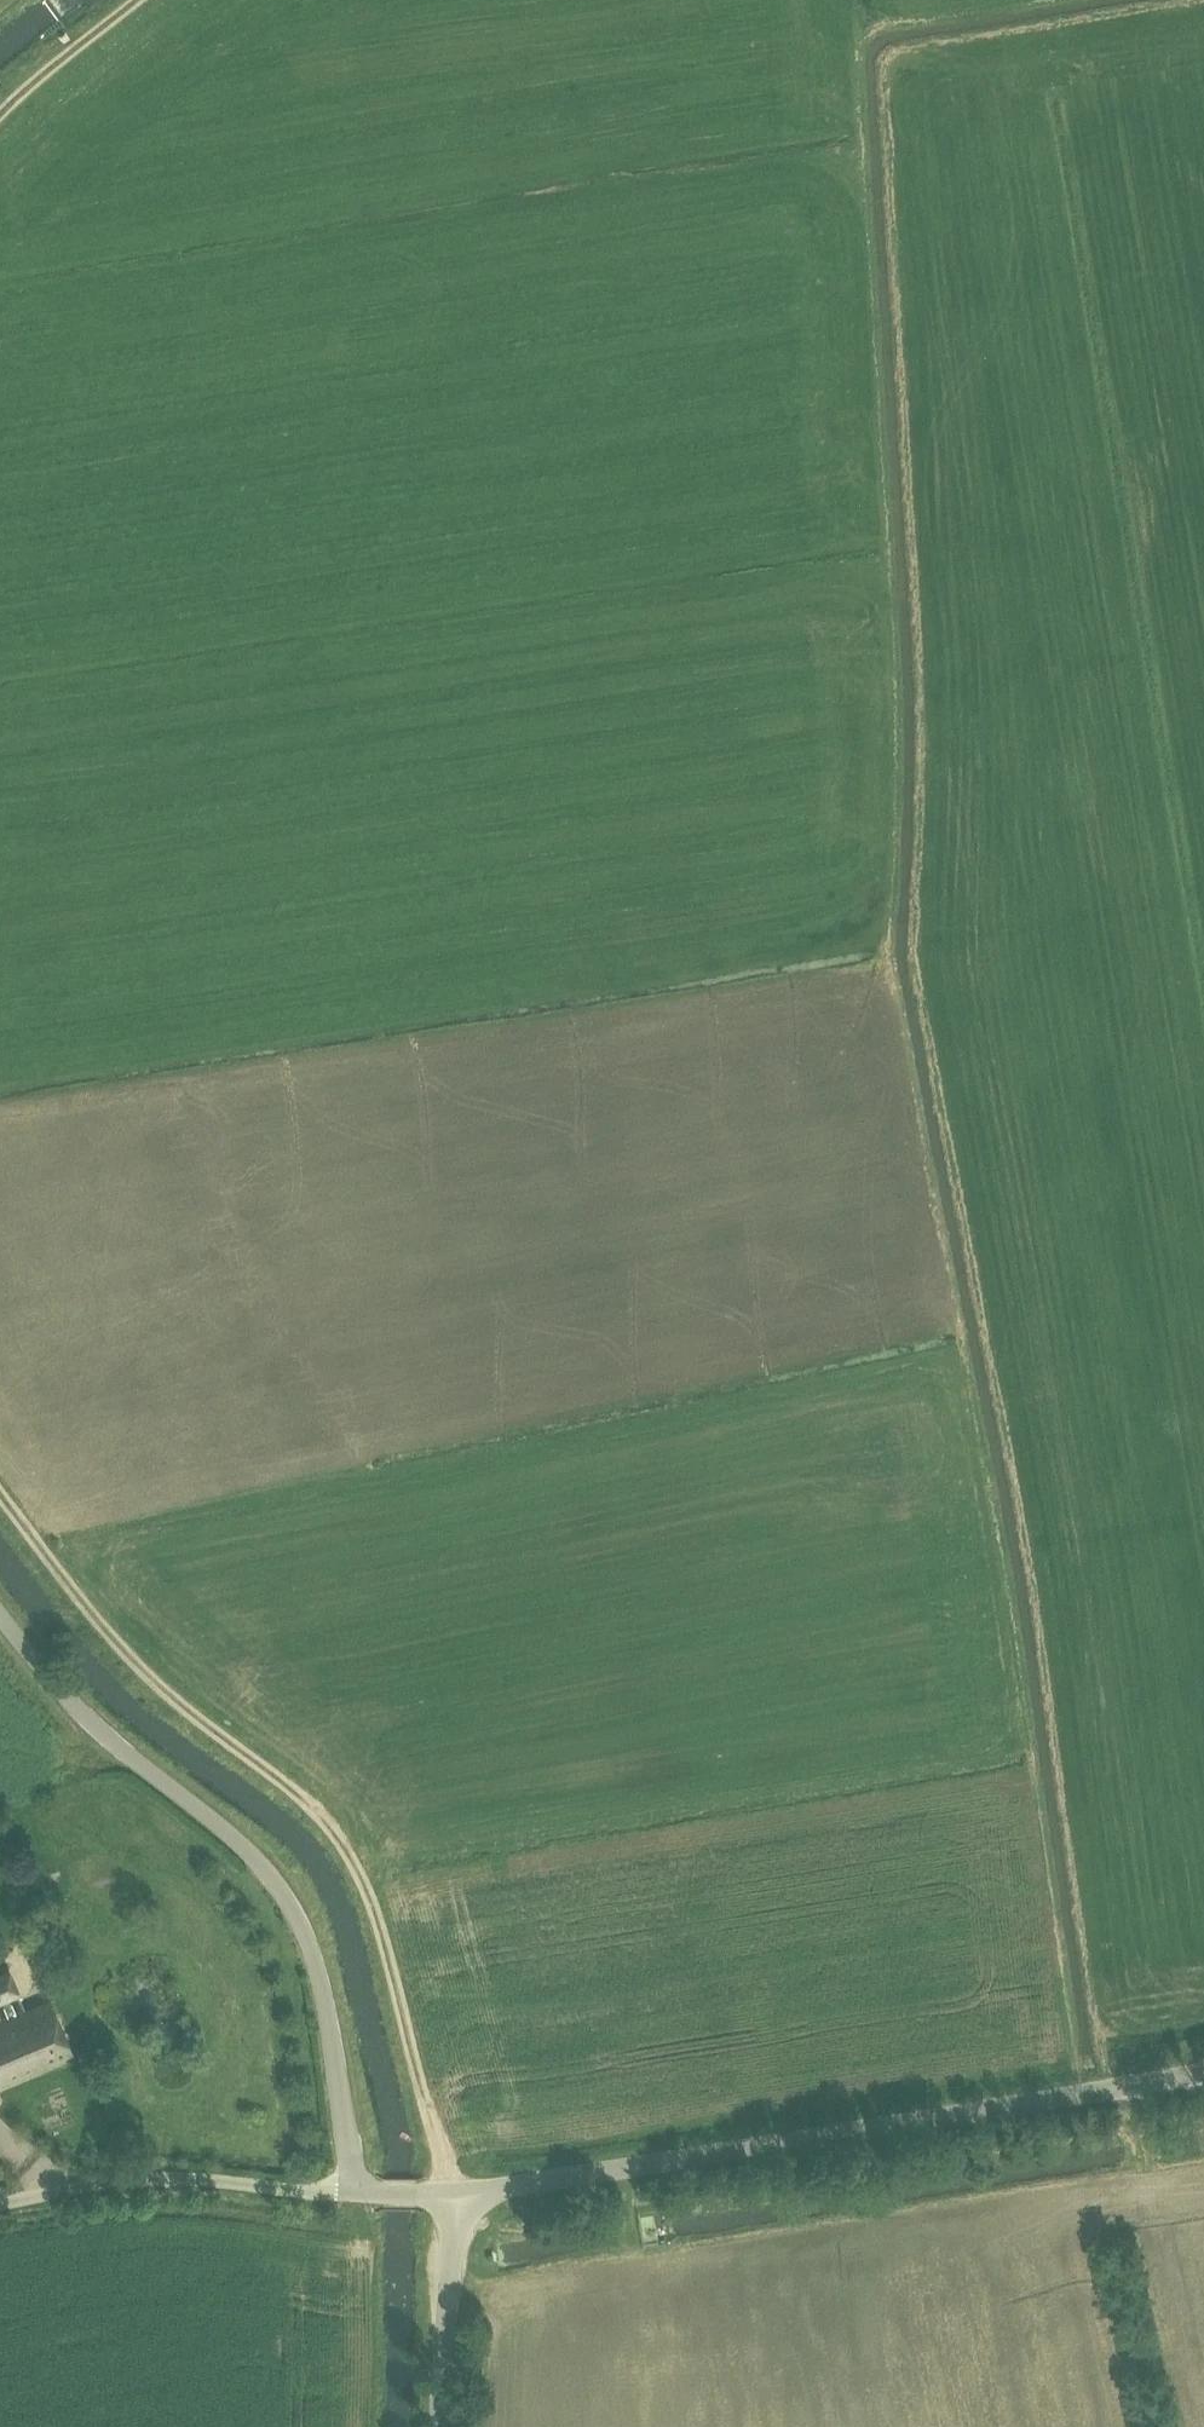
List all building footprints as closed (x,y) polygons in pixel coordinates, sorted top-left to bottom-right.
[(29,1965),(43,1966),(44,1947),(30,1946),(29,1965)] [(7,1964),(0,1967),(0,2088),(74,2056),(50,1997),(26,2008),(7,1964)]
